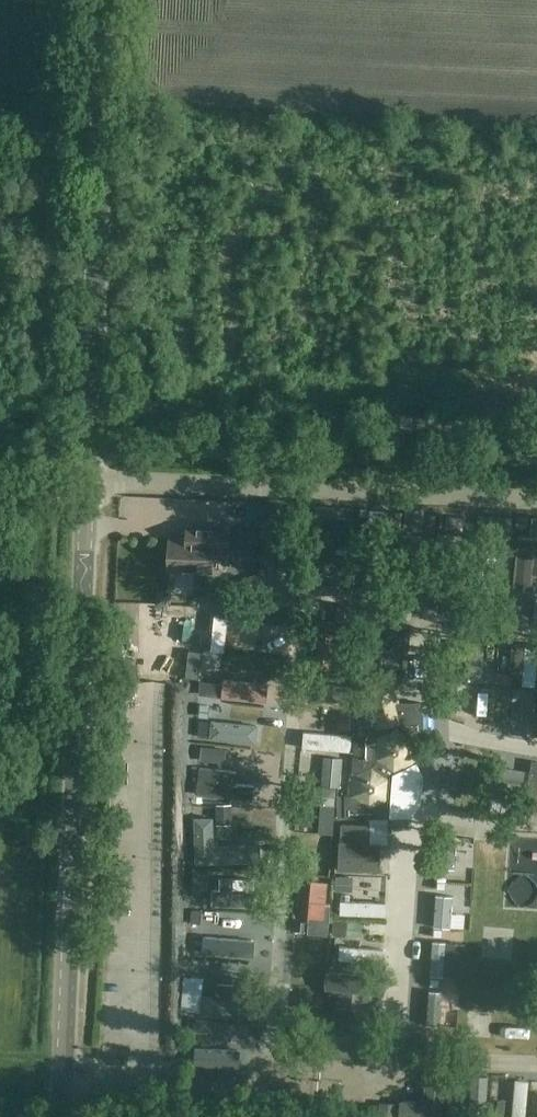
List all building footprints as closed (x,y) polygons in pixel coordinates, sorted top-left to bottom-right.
[(138,535),(163,536),(164,525),(139,524),(138,535)] [(212,573),(213,555),(228,556),(230,528),(187,526),(186,540),(169,539),(168,571),(212,573)] [(272,538),(258,537),(257,557),(271,558),(272,538)] [(525,537),(524,595),(536,595),(536,537),(525,537)] [(426,587),(427,545),(412,545),(410,587),(426,587)] [(188,588),(188,604),(205,604),(205,588),(188,588)] [(220,662),(235,663),(236,635),(269,636),(269,628),(222,627),(220,662)] [(325,678),(353,677),(351,628),(323,629),(325,678)] [(494,693),(496,646),(478,646),(477,692),(494,693)] [(536,691),(536,651),(522,649),(517,688),(536,691)] [(235,685),(231,704),(271,712),(275,693),(235,685)] [(353,697),(362,731),(355,732),(352,774),(351,774),(349,796),(346,796),(346,817),(390,817),(411,816),(420,803),(422,777),(416,764),(415,763),(417,741),(422,741),(422,721),(402,722),(393,687),(353,697)] [(478,726),(479,692),(464,692),(463,726),(478,726)] [(503,692),(501,738),(520,739),(521,693),(503,692)] [(208,815),(264,817),(265,789),(225,788),(225,795),(209,794),(208,815)] [(319,865),(329,864),(330,879),(345,879),(344,847),(318,848),(319,865)] [(447,901),(461,901),(461,893),(483,894),(483,853),(465,852),(465,876),(447,876),(447,901)] [(349,855),(350,888),(394,886),(392,854),(349,855)] [(336,938),(336,893),(320,893),(320,939),(336,938)] [(464,909),(447,908),(446,950),(461,950),(461,940),(482,940),(482,901),(464,901),(464,909)] [(258,923),(257,905),(219,906),(220,925),(258,923)] [(397,913),(349,913),(349,929),(397,929),(397,913)] [(263,956),(262,941),(215,942),(216,958),(263,956)] [(307,971),(345,972),(346,954),(308,953),(307,971)] [(441,956),(440,999),(457,999),(457,956),(441,956)] [(399,977),(399,960),(351,962),(352,979),(399,977)] [(346,1031),(346,1009),(325,1009),(325,1031),(346,1031)] [(383,1055),(334,1058),(335,1077),(384,1075),(383,1055)] [(297,1071),(312,1071),(312,1057),(297,1056),(297,1071)] [(213,1068),(212,1082),(249,1084),(249,1069),(213,1068)]
